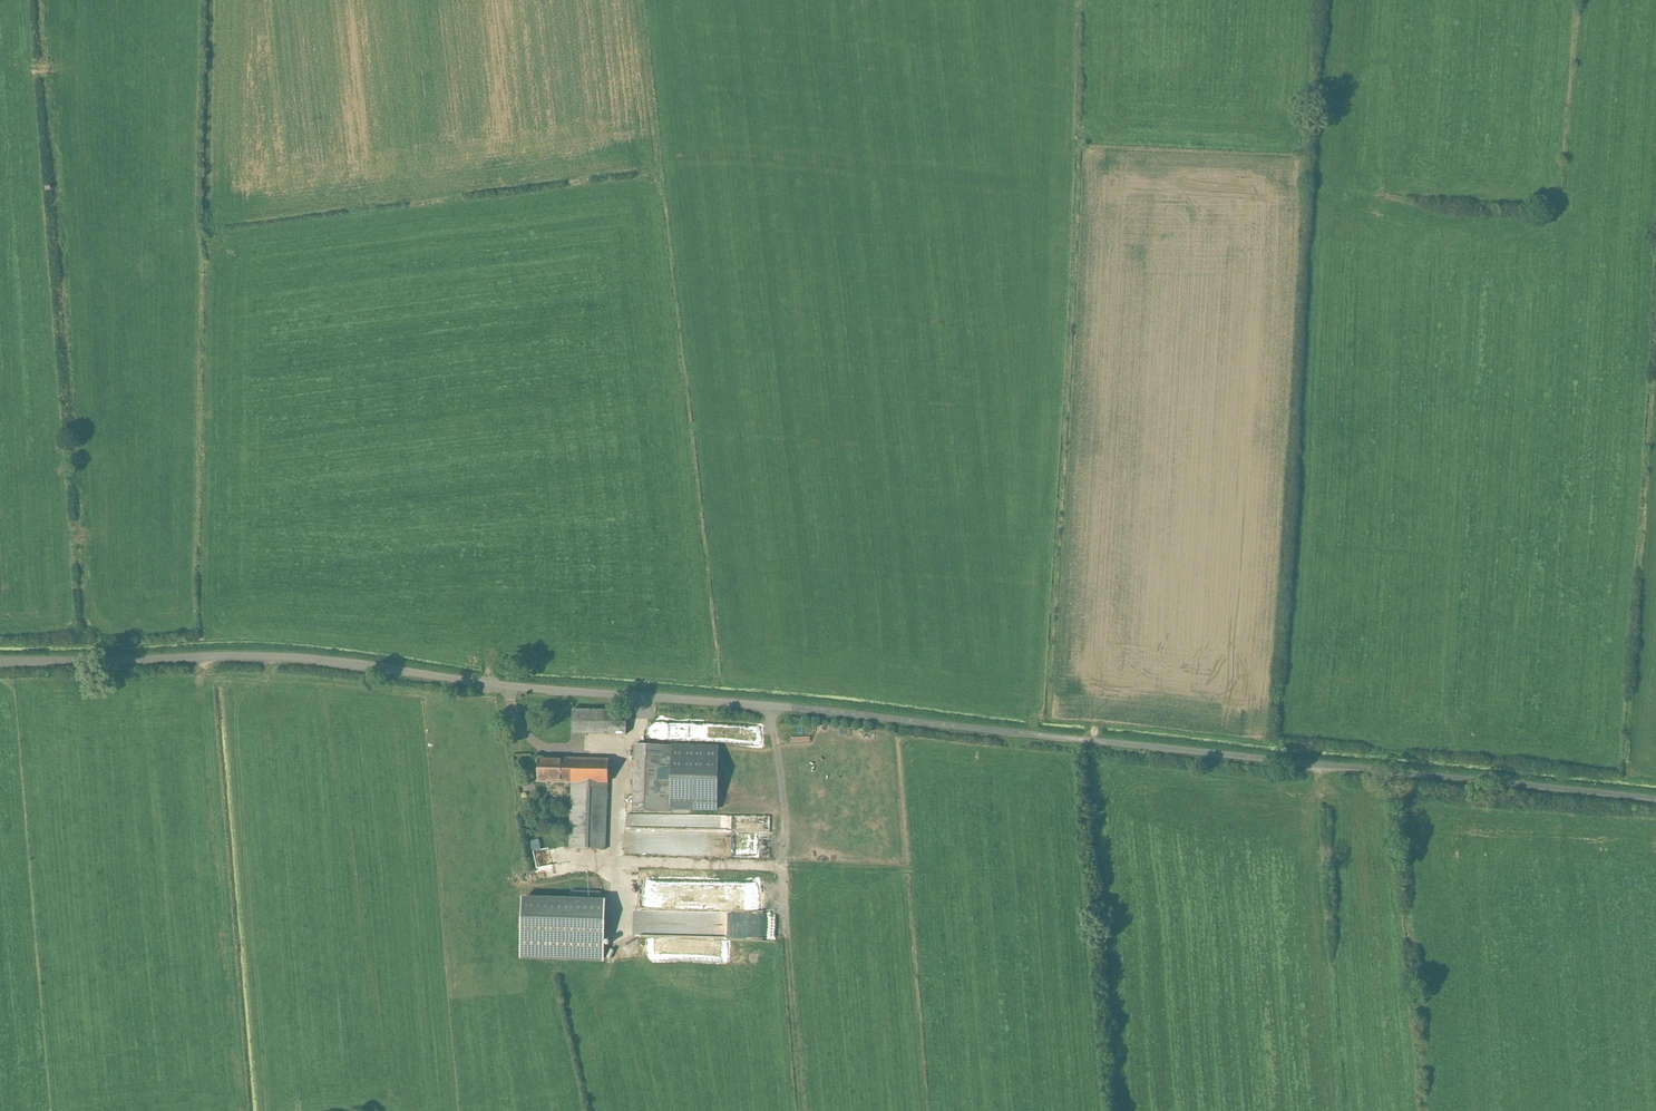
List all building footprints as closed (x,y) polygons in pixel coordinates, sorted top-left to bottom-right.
[(585,710),(572,710),(571,733),(585,733),(585,710)] [(627,711),(585,710),(585,733),(626,734),(627,711)] [(718,747),(634,745),(633,811),(669,811),(670,809),(716,810),(718,747)] [(561,758),(538,758),(537,781),(560,782),(561,758)] [(607,760),(561,758),(560,782),(570,782),(606,783),(607,760)] [(606,783),(570,782),(570,849),(604,850),(606,783)] [(770,831),(770,816),(736,815),(735,820),(739,820),(738,829),(770,831)] [(539,839),(531,841),(533,852),(541,850),(539,839)] [(604,901),(524,898),(522,956),(602,959),(604,901)]
